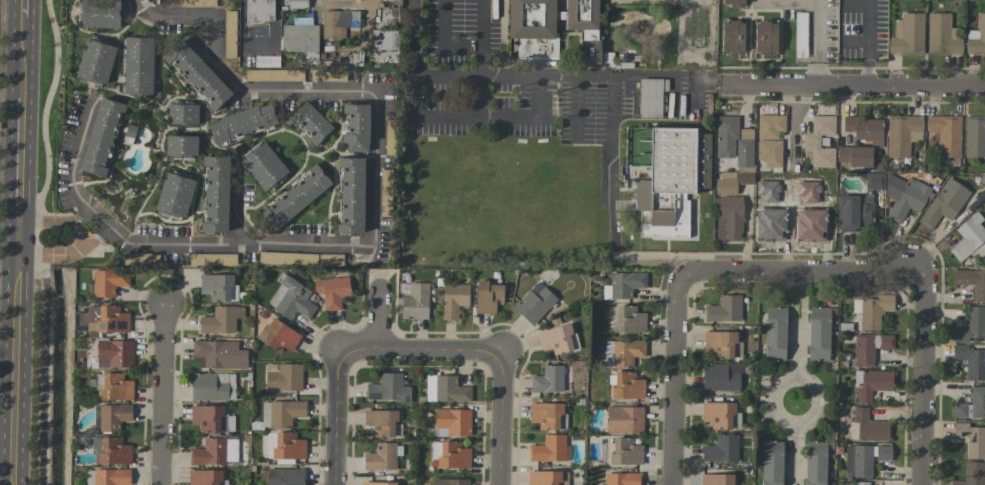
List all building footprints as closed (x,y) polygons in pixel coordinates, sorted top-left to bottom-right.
[(120,29),(121,0),(79,0),(78,27),(120,29)] [(244,22),(273,23),(274,0),(245,0),(244,22)] [(288,9),(307,10),(307,0),(288,0),(288,9)] [(508,39),(517,39),(517,59),(556,60),(556,0),(509,0),(508,39)] [(599,0),(566,0),(566,31),(580,31),(580,64),(598,64),(599,0)] [(224,58),(235,59),(235,11),(224,11),(224,58)] [(358,11),(322,11),(322,39),(345,39),(345,28),(358,28),(358,11)] [(924,13),(897,13),(897,37),(889,36),(888,54),(923,55),(924,13)] [(927,54),(962,55),(962,39),(957,38),(957,28),(950,28),(950,14),(928,13),(927,54)] [(978,13),(978,30),(966,30),(966,55),(984,55),(984,13),(978,13)] [(721,54),(744,54),(744,22),(722,21),(721,54)] [(755,22),(754,54),(777,55),(777,22),(755,22)] [(318,25),(281,24),(280,52),(301,52),(300,60),(317,61),(318,25)] [(399,50),(398,30),(371,31),(371,51),(399,50)] [(153,38),(124,37),(123,94),(152,95),(153,38)] [(117,48),(86,39),(75,78),(105,87),(117,48)] [(233,93),(180,40),(162,57),(216,110),(233,93)] [(638,118),(661,119),(661,91),(667,91),(668,80),(639,79),(638,118)] [(103,177),(121,103),(99,98),(80,171),(103,177)] [(333,127),(305,101),(288,119),(316,146),(333,127)] [(278,124),(271,103),(207,122),(214,144),(278,124)] [(198,105),(167,104),(166,124),(198,125),(198,105)] [(369,105),(342,104),(342,114),(345,114),(344,144),(346,144),(346,152),(368,153),(369,105)] [(764,168),(780,168),(781,132),(785,132),(785,115),(758,115),(757,161),(764,161),(764,168)] [(737,116),(716,116),(716,158),(736,158),(737,116)] [(834,168),(834,148),(819,148),(820,136),(834,136),(835,116),(812,116),(811,133),(803,133),(802,155),(810,155),(810,167),(834,168)] [(922,117),(887,116),(886,157),(909,158),(909,141),(922,142),(922,117)] [(959,158),(960,116),(926,116),(926,132),(938,133),(938,157),(959,158)] [(964,158),(984,158),(984,117),(965,116),(964,158)] [(882,147),(883,119),(843,118),(842,132),(855,132),(854,140),(872,140),(872,147),(882,147)] [(639,239),(688,239),(688,194),(700,194),(700,189),(710,189),(710,134),(701,134),(701,128),(651,128),(651,166),(640,166),(640,180),(635,180),(635,212),(639,212),(639,239)] [(752,129),(737,129),(737,168),(753,168),(752,129)] [(197,136),(166,136),(165,158),(197,158),(197,136)] [(264,193),(289,173),(264,142),(240,162),(264,193)] [(872,147),(837,147),(837,162),(848,162),(848,167),(871,168),(872,147)] [(229,157),(204,157),(203,232),(227,233),(229,157)] [(364,158),(337,158),(337,166),(342,166),(341,224),(336,224),(336,233),(363,234),(364,158)] [(332,185),(317,166),(258,213),(273,232),(332,185)] [(195,181),(165,173),(154,211),(185,220),(195,181)] [(865,190),(884,190),(884,174),(865,173),(865,190)] [(900,225),(908,208),(919,213),(931,188),(908,177),(906,182),(890,175),(881,194),(894,200),(886,218),(900,225)] [(950,222),(970,192),(947,177),(917,222),(930,230),(941,216),(950,222)] [(715,195),(736,196),(736,179),(715,179),(715,195)] [(718,197),(719,219),(724,218),(724,241),(742,240),(741,196),(718,197)] [(858,232),(859,196),(838,196),(837,231),(858,232)] [(873,226),(873,196),(859,196),(859,226),(873,226)] [(960,263),(984,240),(984,232),(978,224),(983,219),(976,211),(955,230),(962,238),(948,251),(960,263)] [(258,264),(316,265),(316,254),(258,252),(258,264)] [(954,270),(954,285),(972,285),(972,302),(984,302),(984,271),(954,270)] [(115,297),(115,286),(129,287),(129,271),(93,271),(93,297),(115,297)] [(646,273),(610,273),(610,299),(631,299),(631,289),(646,288),(646,273)] [(233,275),(200,275),(200,295),(209,295),(209,301),(236,302),(236,284),(233,284),(233,275)] [(311,291),(285,275),(266,305),(290,320),(295,312),(308,320),(316,307),(305,300),(311,291)] [(324,311),(341,310),(340,298),(349,297),(348,277),(313,279),(314,292),(323,292),(324,311)] [(557,300),(538,281),(513,307),(532,326),(557,300)] [(399,319),(428,320),(429,284),(407,283),(407,295),(400,295),(399,319)] [(476,314),(495,314),(495,305),(503,305),(503,283),(476,283),(476,314)] [(442,320),(458,321),(458,306),(468,306),(469,285),(443,284),(442,320)] [(741,295),(719,296),(719,305),(704,306),(704,322),(741,321),(741,295)] [(852,313),(861,313),(861,331),(881,331),(881,311),(893,311),(893,295),(876,295),(876,300),(852,300),(852,313)] [(96,333),(129,333),(129,313),(119,313),(119,306),(87,306),(87,313),(78,313),(78,326),(87,326),(87,337),(96,337),(96,333)] [(235,333),(235,319),(244,319),(244,306),(213,307),(213,317),(199,317),(199,333),(235,333)] [(646,333),(646,313),(636,313),(636,306),(614,306),(614,332),(646,333)] [(786,308),(766,307),(764,361),(785,361),(786,308)] [(828,361),(829,308),(809,307),(808,361),(828,361)] [(966,307),(965,328),(953,328),(952,342),(968,342),(968,338),(984,339),(984,307),(966,307)] [(257,339),(280,352),(283,348),(291,353),(301,336),(270,317),(257,339)] [(542,351),(552,349),(553,355),(577,349),(571,323),(537,332),(542,351)] [(736,332),(705,332),(705,358),(741,357),(741,342),(737,342),(736,332)] [(873,367),(874,349),(893,349),(893,335),(855,335),(854,367),(873,367)] [(133,341),(97,340),(97,368),(133,368),(133,341)] [(247,350),(237,350),(237,342),(192,341),(192,361),(200,361),(199,369),(247,369),(247,350)] [(633,368),(633,357),(645,358),(645,342),(606,341),(605,367),(633,368)] [(984,382),(984,368),(984,350),(967,350),(967,346),(952,345),(952,360),(966,360),(965,381),(984,382)] [(703,390),(740,391),(740,364),(703,363),(703,390)] [(301,391),(302,364),(265,364),(265,391),(301,391)] [(563,366),(543,365),(543,376),(531,376),(531,392),(562,392),(563,366)] [(892,371),(855,371),(855,404),(871,404),(871,391),(892,390),(892,371)] [(634,372),(613,372),(612,399),(644,399),(644,379),(634,379),(634,372)] [(132,400),(132,380),(123,381),(123,373),(103,374),(103,389),(99,389),(99,400),(132,400)] [(234,401),(235,374),(191,373),(191,400),(234,401)] [(365,401),(410,402),(410,387),(402,386),(402,374),(380,373),(380,384),(366,384),(365,401)] [(456,375),(425,376),(426,402),(471,402),(471,387),(456,387),(456,375)] [(952,418),(984,419),(984,387),(971,387),(970,404),(952,404),(952,418)] [(306,402),(262,401),(261,428),(291,429),(292,418),(305,418),(306,402)] [(711,429),(740,429),(740,413),(735,413),(735,403),(702,402),(701,422),(711,422),(711,429)] [(563,404),(530,403),(530,423),(538,423),(538,430),(566,430),(566,413),(562,413),(563,404)] [(99,405),(99,432),(119,432),(119,422),(132,422),(132,405),(99,405)] [(191,425),(200,425),(200,432),(231,432),(230,416),(224,416),(224,406),(190,406),(191,425)] [(643,434),(643,407),(607,407),(607,433),(643,434)] [(889,422),(867,421),(868,408),(853,408),(853,423),(849,423),(848,440),(888,441),(889,422)] [(396,411),(365,410),(364,425),(374,425),(373,438),(395,438),(396,411)] [(470,410),(434,410),(434,429),(447,429),(447,436),(470,436),(470,410)] [(968,427),(968,423),(953,423),(953,439),(966,439),(966,459),(984,459),(984,427),(968,427)] [(295,433),(267,433),(267,448),(272,448),(272,459),(305,459),(305,440),(295,440),(295,433)] [(565,435),(544,435),(544,445),(529,446),(530,461),(570,461),(570,446),(565,446),(565,435)] [(702,461),(737,462),(737,436),(715,435),(715,446),(702,445),(702,461)] [(131,445),(121,445),(121,438),(92,437),(91,450),(95,450),(95,464),(131,465),(131,445)] [(190,465),(225,466),(225,460),(237,461),(237,439),(204,438),(204,449),(190,449),(190,465)] [(643,445),(633,445),(633,439),(611,438),(611,465),(642,465),(643,445)] [(470,449),(461,448),(461,442),(432,441),(431,459),(437,459),(437,468),(470,469),(470,449)] [(782,442),(762,441),(761,484),(782,484),(782,442)] [(826,442),(806,441),(805,484),(832,484),(832,482),(825,481),(826,442)] [(364,453),(364,470),(395,470),(395,443),(375,443),(375,453),(364,453)] [(872,477),(872,460),(891,460),(891,446),(845,446),(845,477),(872,477)] [(950,481),(950,484),(983,484),(984,462),(964,462),(964,481),(950,481)] [(85,470),(86,484),(130,484),(130,469),(85,470)] [(304,469),(268,469),(268,484),(304,484),(304,469)] [(189,484),(227,484),(227,480),(222,480),(222,471),(189,470),(189,484)] [(528,471),(528,484),(567,484),(568,472),(528,471)] [(604,473),(604,484),(641,484),(641,474),(604,473)] [(734,475),(701,474),(700,484),(733,484),(734,475)]
